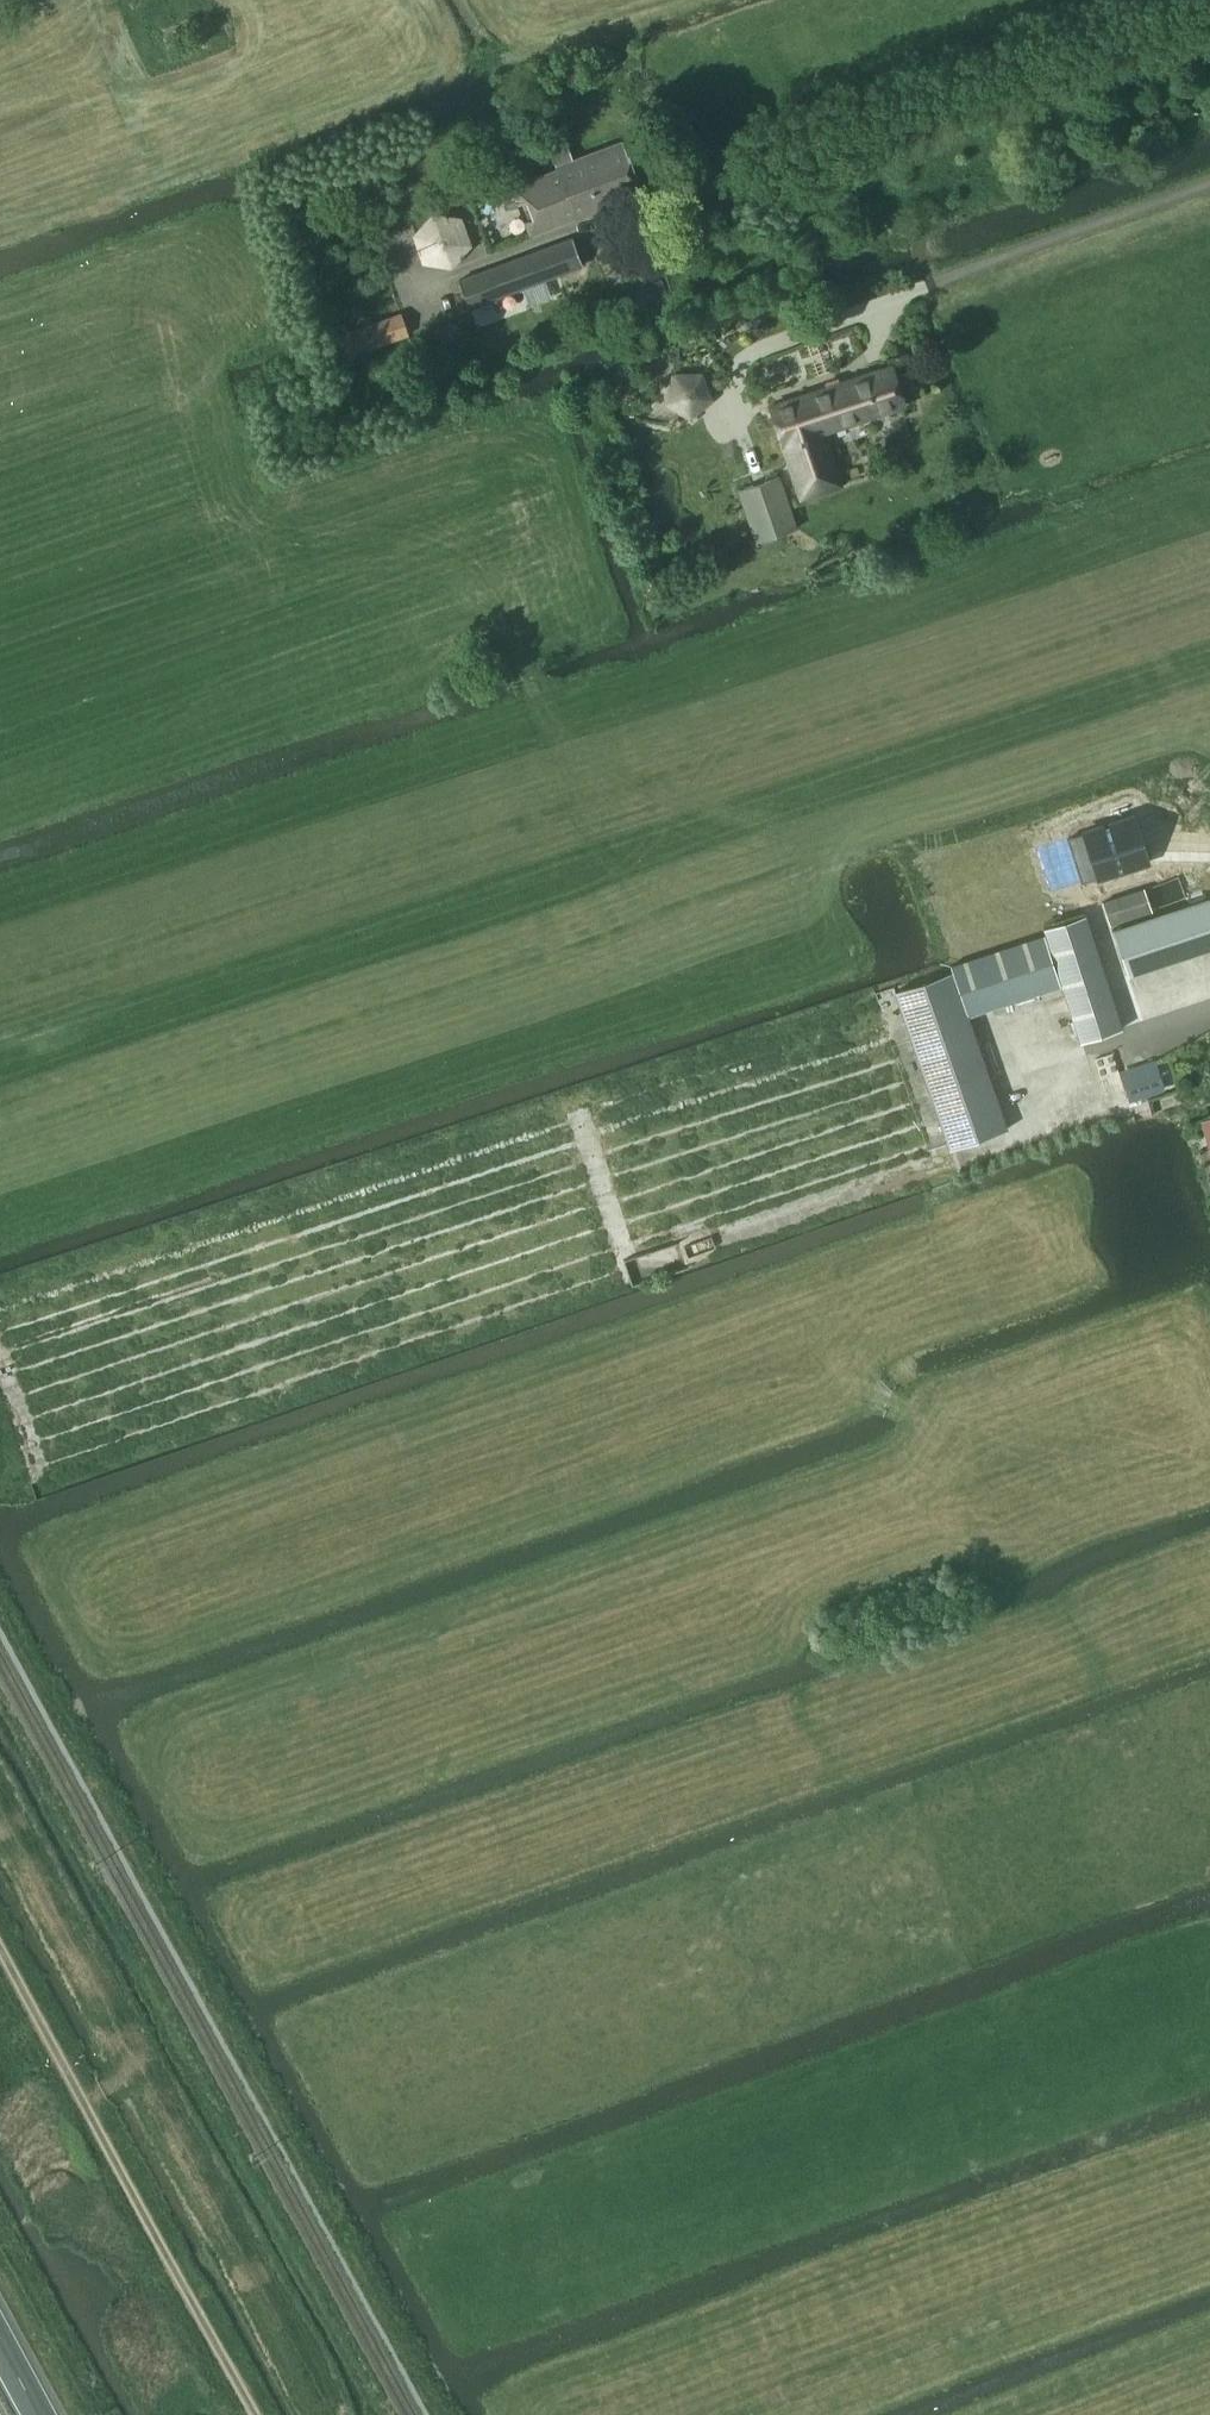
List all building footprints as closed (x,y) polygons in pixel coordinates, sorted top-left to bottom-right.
[(572,159),(565,139),(548,146),(557,167),(511,185),(530,234),(641,192),(621,140),(572,159)] [(571,237),(460,279),(470,307),(581,265),(573,242),(571,237)] [(400,314),(367,326),(339,336),(346,358),(408,334),(400,314)] [(800,498),(829,488),(813,438),(906,407),(890,365),(770,406),(800,498)] [(689,418),(700,410),(711,401),(701,375),(673,377),(667,401),(689,418)] [(757,541),(795,528),(778,476),(738,490),(757,541)] [(1109,823),(1066,837),(1080,882),(1083,881),(1149,860),(1148,858),(1146,859),(1132,818),(1135,817),(1135,815),(1109,823)] [(1109,925),(1151,911),(1143,888),(1101,902),(1109,925)] [(1209,948),(1209,897),(1111,930),(1127,976),(1209,948)] [(1042,928),(1044,934),(1061,984),(1062,987),(1080,1042),(1121,1028),(1085,915),(1042,928)] [(895,991),(950,1149),(1006,1130),(967,1015),(1061,984),(1044,934),(950,966),(952,972),(895,991)] [(1155,1059),(1119,1071),(1129,1102),(1165,1090),(1155,1059)]
